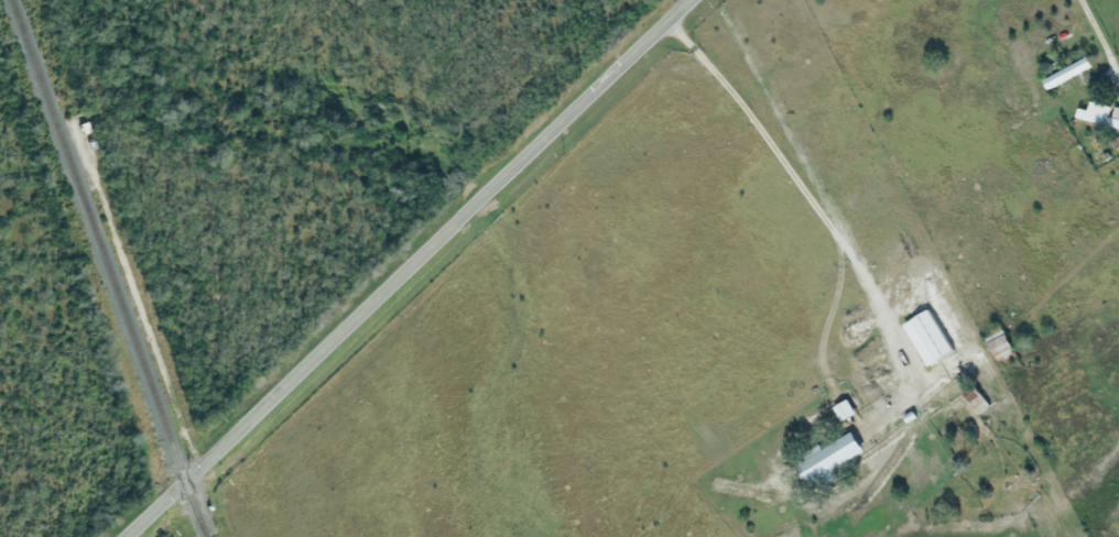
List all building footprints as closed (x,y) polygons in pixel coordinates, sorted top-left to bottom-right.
[(1046,80),(1090,59),(1094,67),(1051,89),(1046,80)] [(1093,101),(1118,107),(1118,126),(1088,119),(1093,101)] [(1022,359),(1006,369),(987,336),(1002,327),(1022,359)] [(992,407),(980,415),(966,394),(977,386),(992,407)] [(814,481),(803,460),(839,441),(850,462),(814,481)]
